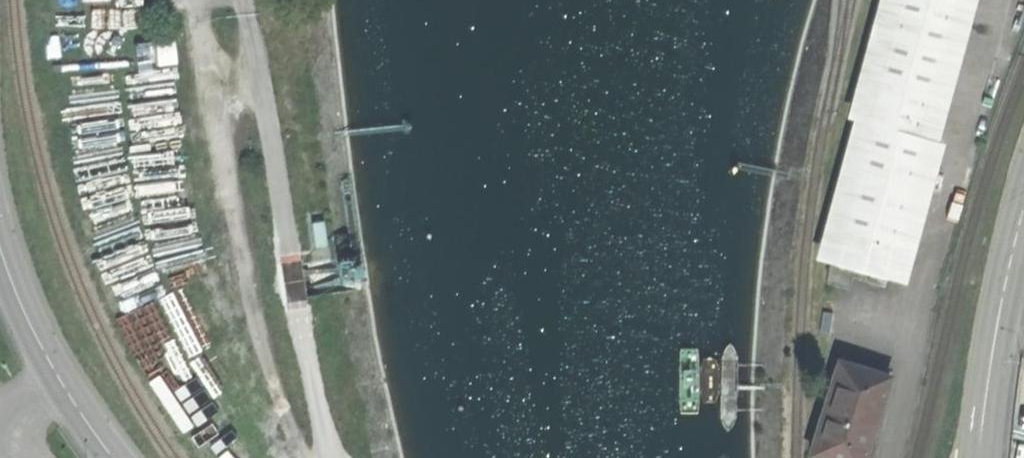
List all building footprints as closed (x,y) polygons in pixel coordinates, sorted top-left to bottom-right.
[(918,138),(956,0),(901,0),(866,124),(873,126),(918,138)] [(918,138),(873,126),(834,266),(888,281),(924,140),(918,138)] [(298,260),(283,262),(290,304),(305,301),(316,299),(309,258),(298,260)] [(810,456),(810,457),(864,457),(887,380),(839,364),(810,456)]
